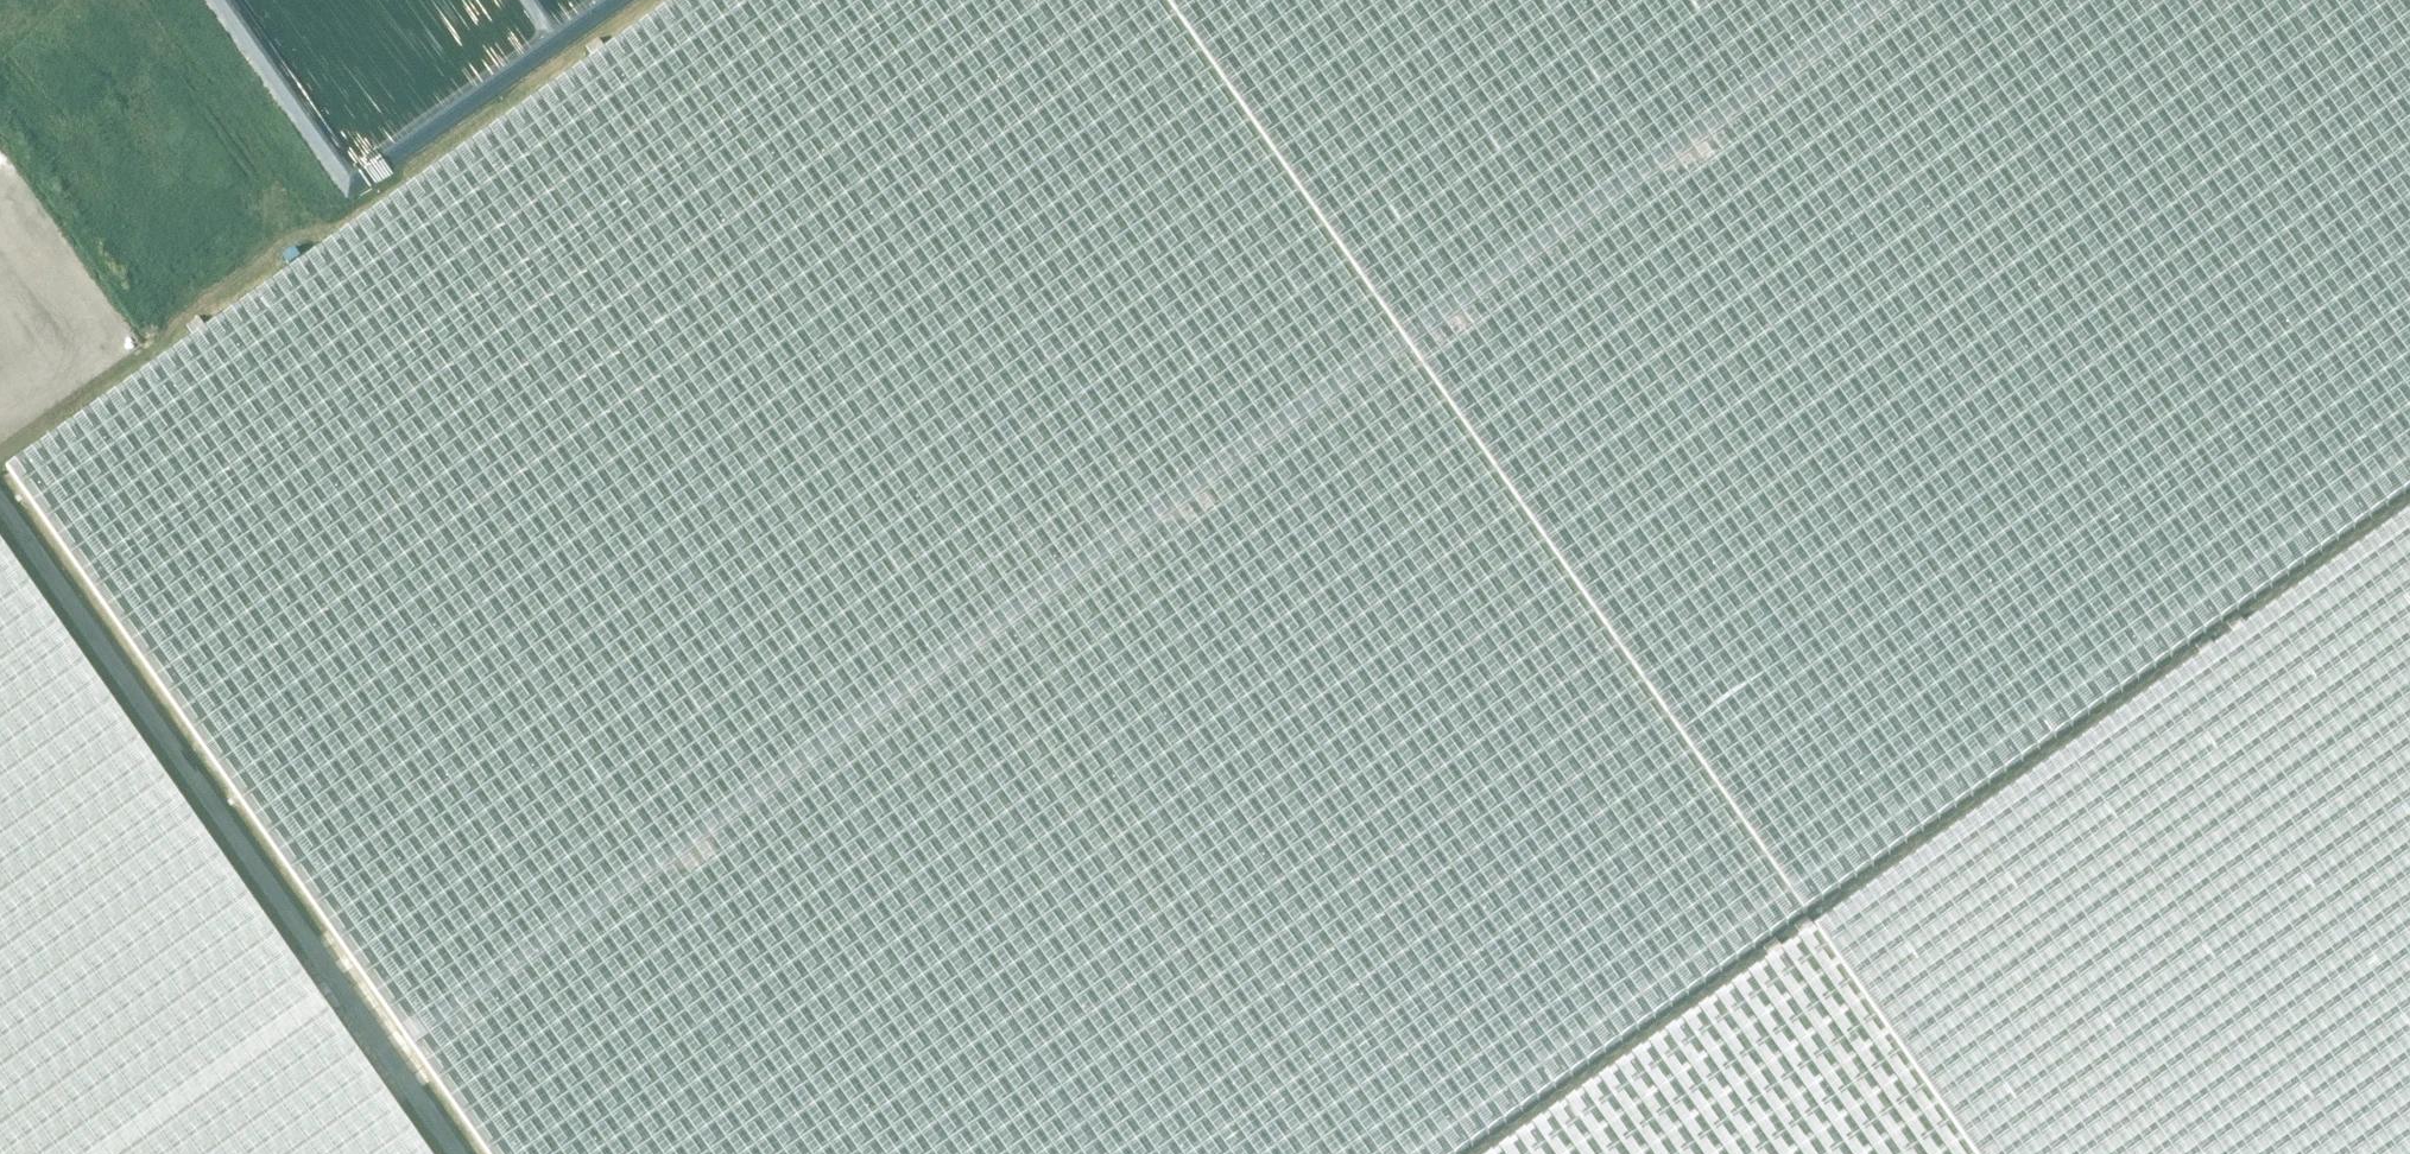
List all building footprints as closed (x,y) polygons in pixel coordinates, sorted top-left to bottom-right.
[(8,472),(486,1153),(1461,1153),(1731,965),(1860,875),(2409,490),(2409,0),(683,0),(167,361),(8,472)] [(1499,1153),(2409,1153),(2409,515),(1499,1153)] [(14,566),(0,546),(0,1153),(426,1153),(14,566)]
